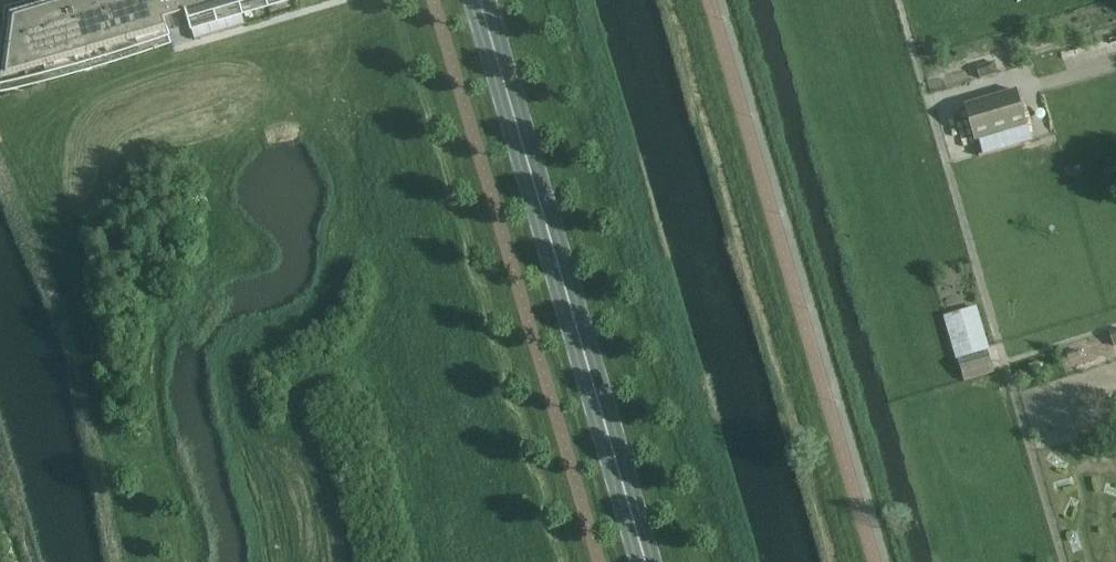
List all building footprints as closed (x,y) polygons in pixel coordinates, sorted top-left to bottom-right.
[(272,0),(104,0),(6,29),(0,75),(0,87),(170,37),(168,28),(188,22),(189,24),(272,0)] [(993,62),(976,67),(979,78),(996,73),(993,62)] [(963,106),(973,142),(1026,126),(1015,90),(963,106)] [(942,317),(955,361),(957,360),(987,352),(989,351),(977,307),(942,317)] [(964,381),(993,373),(987,352),(957,360),(964,381)]
